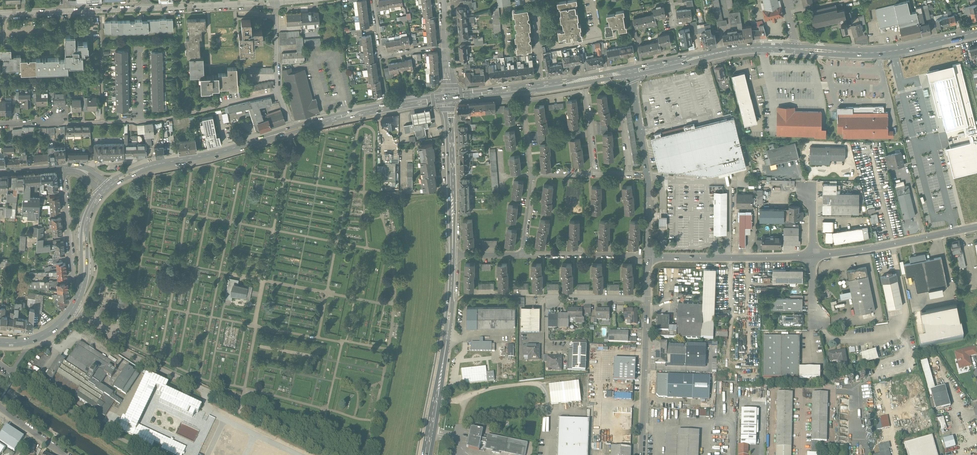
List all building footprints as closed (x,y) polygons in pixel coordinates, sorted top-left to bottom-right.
[(357,0),(357,1),(354,1),(355,9),(367,7),(366,0),(359,0),(357,0)] [(379,0),(380,6),(381,9),(389,8),(388,7),(387,0),(380,0),(379,0)] [(568,1),(568,2),(567,2),(566,1),(559,2),(560,6),(559,6),(560,9),(561,8),(562,14),(563,22),(564,28),(565,27),(565,30),(561,31),(560,30),(556,30),(557,35),(558,35),(559,40),(563,40),(566,40),(566,39),(569,39),(572,39),(571,35),(572,35),(573,34),(574,38),(581,37),(580,33),(581,33),(580,28),(579,25),(578,19),(577,19),(576,11),(575,6),(577,6),(576,3),(575,0),(572,0),(568,1)] [(765,10),(779,7),(777,0),(763,0),(765,10)] [(868,3),(864,4),(866,22),(871,21),(869,10),(875,9),(899,3),(898,0),(867,0),(868,3)] [(899,3),(875,9),(880,28),(898,24),(902,39),(922,34),(917,13),(916,11),(912,12),(909,0),(899,3)] [(836,5),(810,11),(814,29),(819,28),(818,25),(840,20),(842,29),(847,28),(845,17),(846,17),(844,9),(837,10),(836,5)] [(969,7),(964,8),(965,14),(967,14),(976,11),(976,6),(976,5),(969,7)] [(765,10),(763,10),(765,21),(783,16),(781,6),(779,7),(765,10)] [(465,7),(457,8),(458,15),(467,15),(466,7),(465,7)] [(664,7),(656,8),(657,10),(653,10),(654,14),(655,19),(662,17),(662,15),(665,14),(664,7)] [(921,9),(921,7),(916,9),(917,13),(922,34),(931,32),(929,23),(925,24),(921,9)] [(928,7),(921,9),(925,24),(929,23),(931,22),(928,7)] [(528,9),(515,11),(516,15),(516,21),(515,21),(516,27),(517,26),(518,31),(516,31),(517,35),(515,35),(516,41),(518,40),(518,46),(519,46),(519,50),(528,49),(532,49),(532,45),(530,46),(530,45),(531,45),(530,40),(530,41),(529,38),(530,38),(529,34),(528,33),(530,33),(529,29),(531,29),(530,24),(529,25),(529,23),(529,19),(528,19),(528,17),(528,13),(527,13),(527,12),(528,12),(528,9)] [(687,10),(676,11),(677,21),(692,19),(691,10),(691,9),(687,10)] [(622,11),(616,12),(616,14),(615,15),(615,14),(608,15),(609,19),(610,24),(605,25),(606,31),(607,35),(613,34),(613,29),(618,28),(619,31),(625,30),(625,26),(623,15),(622,11)] [(740,11),(729,13),(730,24),(738,23),(741,22),(740,11)] [(951,16),(950,11),(947,12),(948,17),(950,24),(956,23),(954,15),(951,16)] [(311,12),(308,12),(308,13),(306,13),(301,13),(302,24),(302,27),(319,25),(318,12),(313,12),(311,12)] [(301,13),(286,14),(287,25),(287,23),(300,22),(300,24),(302,24),(301,13)] [(356,15),(354,15),(355,22),(369,20),(368,14),(356,15)] [(654,14),(647,15),(647,16),(644,16),(646,26),(653,24),(652,23),(656,22),(655,19),(654,14)] [(467,15),(458,15),(458,23),(467,23),(471,22),(475,22),(474,17),(467,18),(467,15)] [(644,16),(640,17),(633,18),(635,26),(639,26),(639,27),(646,26),(644,16)] [(500,18),(493,19),(494,29),(501,28),(500,18)] [(142,20),(135,20),(135,22),(130,22),(129,21),(117,21),(111,21),(111,22),(104,22),(105,32),(108,33),(111,32),(114,33),(118,32),(121,32),(124,31),(127,32),(130,31),(133,32),(136,31),(139,32),(142,31),(145,31),(148,30),(151,31),(154,30),(157,31),(161,30),(164,31),(167,30),(170,30),(173,29),(172,19),(166,19),(160,19),(160,20),(148,20),(148,21),(142,21),(142,20)] [(205,19),(187,20),(187,24),(188,24),(190,24),(190,28),(188,28),(189,31),(190,31),(190,34),(189,34),(189,39),(199,38),(201,38),(201,29),(205,29),(205,19)] [(250,20),(241,20),(241,29),(243,29),(243,33),(238,33),(239,52),(244,52),(244,50),(249,50),(249,51),(254,51),(254,37),(257,36),(257,39),(262,39),(262,29),(253,29),(253,30),(251,30),(250,20)] [(369,20),(355,22),(356,29),(361,29),(361,28),(370,26),(369,20)] [(467,23),(458,23),(459,31),(468,30),(467,23)] [(859,23),(851,24),(854,35),(863,33),(862,29),(861,29),(860,24),(859,23)] [(751,26),(742,27),(742,31),(744,40),(753,39),(751,26)] [(689,29),(680,31),(683,45),(692,43),(689,29)] [(759,30),(752,30),(753,38),(767,37),(764,29),(759,30)] [(468,30),(459,31),(459,39),(468,38),(468,30)] [(737,30),(727,32),(727,33),(722,34),(724,43),(744,40),(742,31),(738,32),(737,32),(737,30)] [(302,37),(287,38),(287,32),(279,32),(279,45),(296,44),(296,52),(304,51),(303,47),(303,40),(302,37)] [(669,34),(662,35),(662,36),(658,37),(659,41),(660,46),(667,44),(667,43),(671,42),(669,34)] [(78,46),(74,46),(74,42),(75,42),(74,35),(65,35),(66,45),(65,45),(65,52),(65,58),(65,57),(64,57),(64,60),(65,63),(67,63),(69,62),(70,64),(78,64),(82,64),(82,54),(80,54),(80,53),(84,52),(84,48),(87,48),(87,42),(78,42),(78,46)] [(371,35),(362,36),(362,38),(363,44),(372,43),(371,35)] [(436,35),(427,36),(428,44),(437,43),(436,35)] [(713,36),(707,37),(709,46),(717,44),(715,35),(713,36)] [(409,36),(401,38),(401,39),(402,47),(410,45),(409,36)] [(394,37),(389,38),(389,41),(386,41),(387,45),(388,50),(396,48),(395,40),(394,37)] [(189,39),(186,39),(186,50),(187,50),(187,53),(187,58),(189,57),(189,58),(198,57),(198,54),(200,54),(199,45),(198,45),(198,43),(199,43),(199,38),(189,39)] [(320,38),(303,40),(303,47),(321,45),(320,38)] [(659,41),(653,42),(653,43),(649,44),(651,53),(658,51),(658,50),(661,49),(660,46),(659,41)] [(465,44),(461,44),(461,46),(459,46),(459,54),(468,53),(468,46),(466,46),(465,44)] [(646,44),(638,46),(640,53),(644,53),(644,54),(651,53),(649,44),(646,45),(646,44)] [(632,45),(620,48),(621,56),(626,55),(627,56),(629,55),(634,54),(632,45)] [(620,48),(607,50),(608,58),(614,58),(616,58),(616,57),(621,56),(620,48)] [(11,57),(11,49),(1,50),(1,54),(0,54),(0,57),(3,57),(3,62),(3,68),(6,68),(6,70),(13,69),(13,68),(17,68),(17,69),(21,69),(21,59),(20,55),(17,55),(17,57),(14,57),(14,55),(14,57),(11,57)] [(296,52),(282,53),(282,63),(304,61),(304,51),(296,52)] [(438,52),(429,53),(430,62),(438,61),(438,52)] [(468,53),(459,54),(460,61),(462,61),(462,63),(467,62),(467,60),(469,60),(468,53)] [(549,59),(548,55),(543,56),(547,75),(555,74),(553,65),(550,66),(549,59)] [(598,57),(594,57),(595,66),(603,65),(602,56),(598,57)] [(198,57),(189,58),(190,68),(191,68),(191,71),(190,71),(190,76),(201,75),(202,75),(202,71),(203,71),(203,62),(201,62),(201,57),(198,57)] [(586,59),(586,61),(587,68),(595,66),(594,57),(586,59)] [(30,59),(27,59),(27,60),(25,60),(25,59),(21,59),(21,69),(21,73),(25,73),(25,71),(29,71),(29,73),(29,71),(33,71),(33,73),(37,72),(36,59),(36,58),(32,59),(32,60),(30,60),(30,59)] [(52,58),(36,59),(37,72),(52,72),(52,58)] [(64,60),(58,60),(58,58),(52,58),(52,72),(67,71),(67,70),(67,63),(65,63),(64,60)] [(412,59),(403,61),(404,69),(413,68),(412,59)] [(397,62),(389,64),(389,67),(390,73),(391,73),(399,71),(398,70),(397,62)] [(954,177),(976,171),(976,129),(961,63),(927,71),(929,79),(938,117),(942,116),(946,131),(963,127),(965,135),(969,134),(971,143),(947,149),(948,153),(954,177)] [(561,64),(553,65),(555,74),(563,73),(562,66),(561,64)] [(530,66),(526,66),(527,76),(534,75),(533,66),(530,66)] [(227,73),(218,73),(218,75),(218,86),(223,86),(223,87),(226,87),(225,85),(229,85),(229,89),(238,89),(237,82),(235,82),(235,78),(236,78),(236,75),(235,75),(235,72),(236,72),(236,67),(227,68),(227,73)] [(724,67),(716,69),(718,77),(725,75),(724,67)] [(470,72),(465,72),(465,73),(466,85),(478,84),(477,74),(474,75),(473,68),(470,69),(470,72)] [(292,73),(283,75),(295,119),(316,114),(312,99),(304,70),(292,73)] [(490,71),(491,80),(498,79),(497,70),(493,71),(490,71)] [(431,74),(430,74),(430,82),(433,82),(439,81),(439,73),(431,74)] [(757,122),(745,73),(732,76),(744,125),(757,122)] [(202,75),(201,75),(201,79),(200,79),(201,90),(206,90),(206,89),(212,89),(212,86),(214,86),(214,87),(218,87),(218,86),(218,75),(202,75)] [(264,83),(261,83),(258,83),(258,84),(255,84),(255,85),(252,85),(252,86),(249,86),(249,92),(252,92),(252,91),(255,91),(255,90),(258,90),(258,89),(261,89),(264,89),(264,88),(267,88),(267,87),(270,87),(270,81),(267,81),(267,82),(264,82),(264,83)] [(381,87),(372,88),(373,97),(382,95),(381,87)] [(47,105),(47,96),(42,96),(42,93),(36,94),(36,98),(36,105),(47,105)] [(54,93),(54,97),(54,103),(60,103),(60,105),(65,104),(65,93),(54,93)] [(19,94),(18,94),(19,99),(22,99),(22,102),(23,103),(23,104),(20,104),(20,107),(24,107),(30,107),(30,94),(19,94)] [(606,95),(602,96),(597,97),(599,112),(600,112),(601,121),(601,122),(606,121),(606,120),(611,120),(610,111),(608,111),(606,95)] [(96,99),(90,99),(90,98),(84,98),(84,102),(84,110),(91,110),(96,110),(96,108),(96,99)] [(265,98),(246,102),(248,108),(254,124),(256,131),(256,130),(258,132),(271,127),(266,116),(261,117),(258,107),(266,105),(265,98)] [(81,100),(75,100),(75,99),(71,99),(72,111),(81,110),(81,102),(81,100)] [(577,101),(572,101),(572,100),(567,101),(569,116),(568,117),(569,126),(573,125),(573,126),(578,126),(578,125),(577,116),(578,116),(577,101)] [(495,101),(485,102),(486,112),(495,111),(496,111),(495,107),(495,101)] [(246,102),(227,107),(229,113),(248,108),(246,102)] [(485,102),(470,104),(470,113),(476,113),(477,114),(479,113),(479,112),(486,112),(485,102)] [(470,104),(458,105),(458,110),(457,110),(458,119),(465,118),(465,114),(470,114),(470,113),(470,104)] [(539,106),(535,107),(536,122),(538,122),(539,132),(544,131),(544,130),(548,130),(547,120),(546,121),(544,105),(539,105),(539,106)] [(509,107),(509,106),(505,107),(504,107),(505,111),(506,122),(511,122),(511,121),(515,121),(514,107),(509,107)] [(837,133),(843,133),(843,137),(893,137),(893,131),(888,132),(888,112),(883,112),(883,106),(837,107),(837,133)] [(634,130),(630,107),(625,108),(629,131),(634,130)] [(826,125),(821,125),(821,112),(795,111),(795,108),(777,108),(777,135),(815,135),(815,137),(826,137),(826,135),(826,125)] [(429,110),(412,113),(413,119),(414,124),(427,121),(431,121),(430,116),(429,110)] [(281,111),(266,116),(271,127),(285,123),(281,111)] [(212,116),(202,118),(205,136),(206,139),(205,139),(208,147),(221,143),(219,135),(216,136),(212,116)] [(393,116),(383,118),(383,119),(381,120),(382,128),(389,127),(389,129),(395,128),(393,116)] [(734,118),(695,127),(694,124),(684,127),(685,130),(661,136),(660,133),(655,134),(656,137),(651,139),(659,171),(660,170),(663,171),(663,176),(668,176),(668,171),(702,174),(702,177),(706,178),(707,175),(711,175),(714,174),(714,176),(718,175),(719,177),(729,175),(729,173),(746,169),(746,166),(739,138),(740,137),(739,134),(738,134),(734,118)] [(414,124),(404,125),(405,133),(410,132),(410,131),(415,130),(425,129),(428,128),(427,121),(414,124)] [(162,122),(144,124),(146,144),(146,148),(152,147),(151,137),(155,136),(155,128),(162,128),(162,122)] [(74,126),(66,126),(66,135),(74,135),(74,126)] [(82,126),(74,126),(74,135),(82,134),(82,126)] [(90,126),(82,126),(82,134),(90,134),(90,126)] [(464,127),(461,127),(461,128),(458,128),(458,135),(471,135),(471,133),(468,133),(468,127),(464,128),(464,127)] [(685,130),(684,127),(660,133),(661,136),(685,130)] [(51,128),(47,128),(48,144),(48,146),(48,147),(54,146),(56,146),(55,142),(52,142),(51,128)] [(425,129),(415,130),(416,136),(417,136),(418,138),(426,137),(425,129)] [(634,130),(629,131),(634,164),(639,163),(634,130)] [(510,131),(505,132),(507,147),(511,147),(511,146),(516,146),(514,132),(510,132),(510,131)] [(124,133),(93,133),(93,139),(94,139),(94,145),(109,144),(124,144),(124,134),(124,133)] [(612,134),(608,134),(608,133),(603,134),(604,144),(603,144),(604,159),(609,159),(609,160),(614,159),(612,143),(613,143),(612,134)] [(131,141),(132,144),(127,144),(124,144),(124,157),(147,156),(146,148),(146,144),(142,144),(142,138),(140,135),(132,135),(132,141),(131,141)] [(471,135),(458,135),(459,144),(462,144),(465,144),(468,143),(468,137),(471,137),(471,135)] [(580,138),(574,139),(575,139),(570,140),(571,149),(573,149),(574,165),(579,164),(579,163),(584,163),(582,147),(581,148),(580,138)] [(195,140),(177,142),(179,154),(197,151),(195,140)] [(545,143),(540,144),(541,154),(540,154),(542,169),(546,169),(546,170),(551,169),(549,153),(551,153),(550,144),(545,144),(545,143)] [(94,145),(95,158),(97,158),(106,158),(109,157),(109,144),(94,145)] [(124,144),(109,144),(109,157),(112,157),(112,158),(121,158),(121,157),(124,157),(124,144)] [(433,144),(419,146),(420,151),(421,153),(434,151),(434,150),(434,147),(433,147),(433,144)] [(795,144),(775,149),(774,144),(769,145),(770,150),(766,151),(770,166),(799,158),(795,144)] [(54,146),(48,147),(48,150),(49,154),(49,162),(57,162),(57,161),(56,153),(55,153),(54,146)] [(163,146),(154,147),(155,157),(164,156),(163,146)] [(65,147),(56,148),(56,153),(57,161),(65,160),(65,154),(65,152),(65,147)] [(845,147),(810,147),(810,165),(830,165),(830,160),(845,160),(845,147)] [(466,149),(461,149),(461,151),(459,151),(459,157),(460,157),(468,157),(468,150),(466,150),(466,149)] [(495,149),(490,149),(493,193),(499,193),(495,149)] [(76,153),(65,154),(65,160),(92,159),(91,153),(81,153),(80,151),(76,152),(76,153)] [(434,151),(421,153),(421,155),(421,160),(434,158),(435,158),(434,155),(435,155),(435,152),(434,152),(434,151)] [(41,155),(34,155),(34,163),(49,162),(49,154),(46,154),(46,153),(41,154),(41,155)] [(901,153),(888,156),(890,162),(892,168),(895,167),(900,165),(900,166),(904,165),(901,153)] [(519,157),(515,157),(515,156),(510,157),(512,172),(516,172),(516,171),(521,170),(519,157)] [(468,157),(460,157),(460,159),(459,159),(459,160),(459,162),(459,163),(460,164),(461,164),(461,166),(468,165),(468,157)] [(421,160),(421,161),(421,164),(420,165),(421,172),(423,171),(423,175),(434,173),(436,173),(435,169),(436,169),(434,162),(434,158),(421,160)] [(392,162),(385,162),(385,180),(392,180),(396,180),(396,162),(392,162)] [(461,166),(459,166),(460,172),(462,172),(462,174),(467,174),(467,172),(469,172),(468,165),(461,166)] [(51,174),(44,174),(45,180),(46,181),(47,181),(47,183),(57,182),(56,175),(55,173),(51,174)] [(423,175),(421,175),(422,179),(421,179),(422,186),(423,186),(424,190),(437,188),(436,184),(435,177),(434,173),(423,175)] [(41,174),(24,176),(24,178),(23,185),(26,185),(26,184),(34,184),(40,184),(41,174)] [(16,176),(8,176),(8,178),(7,186),(14,187),(13,194),(17,194),(17,188),(18,185),(16,185),(15,178),(16,178),(16,176)] [(16,178),(15,178),(16,185),(18,185),(17,188),(21,188),(21,190),(23,190),(23,185),(24,178),(16,178)] [(467,180),(462,180),(460,180),(460,188),(459,188),(470,188),(469,180),(467,180)] [(518,182),(514,181),(512,196),(516,197),(517,196),(521,197),(523,183),(518,183),(518,182)] [(57,182),(47,183),(48,191),(58,190),(57,182)] [(837,184),(823,184),(823,193),(837,193),(837,184)] [(548,186),(543,186),(541,201),(543,201),(541,211),(546,212),(546,211),(551,212),(552,202),(551,202),(553,186),(548,186)] [(597,187),(597,186),(592,186),(592,196),(591,196),(592,212),(597,212),(601,212),(600,196),(602,196),(601,187),(597,187)] [(631,186),(626,187),(622,188),(623,197),(624,197),(625,213),(630,212),(634,211),(633,196),(632,196),(631,186)] [(906,192),(905,186),(896,189),(904,219),(915,216),(909,193),(906,193),(906,192)] [(470,188),(459,188),(460,192),(461,196),(470,196),(470,195),(470,188)] [(13,194),(7,193),(6,201),(13,202),(12,208),(16,209),(17,194),(13,194)] [(726,194),(714,193),(714,233),(726,234),(726,194)] [(837,193),(823,193),(822,214),(859,214),(859,202),(859,194),(837,193)] [(752,194),(737,194),(737,207),(752,208),(752,204),(752,197),(752,194)] [(54,196),(50,197),(50,205),(59,204),(59,198),(54,198),(54,196)] [(470,196),(461,196),(461,201),(460,201),(460,204),(470,204),(470,198),(470,196)] [(28,197),(23,197),(21,221),(25,221),(25,218),(39,219),(39,211),(39,208),(39,206),(40,198),(28,197)] [(59,204),(50,205),(51,207),(51,213),(55,213),(56,213),(56,211),(60,211),(59,204)] [(470,204),(460,204),(460,205),(461,205),(461,212),(463,212),(463,213),(468,213),(468,212),(470,212),(470,204)] [(513,206),(508,205),(506,221),(511,221),(515,221),(517,207),(513,207),(513,206)] [(799,207),(789,207),(789,209),(789,219),(803,219),(803,212),(799,212),(799,207)] [(789,209),(760,209),(760,221),(789,221),(789,219),(789,209)] [(745,219),(739,219),(739,247),(745,247),(746,228),(752,228),(752,214),(745,214),(745,219)] [(876,214),(870,216),(871,218),(869,218),(871,224),(878,223),(876,214)] [(667,217),(659,217),(659,226),(667,226),(667,217)] [(55,218),(51,219),(50,219),(49,219),(50,223),(52,223),(52,226),(61,225),(61,218),(55,218)] [(467,221),(463,221),(463,236),(464,236),(465,246),(470,246),(470,245),(474,245),(474,235),(472,236),(472,220),(467,220),(467,221)] [(545,221),(540,220),(539,230),(537,230),(535,245),(540,245),(540,246),(545,247),(547,231),(548,231),(549,222),(545,222),(545,221)] [(574,221),(570,221),(570,237),(568,237),(568,246),(573,246),(573,247),(578,247),(578,237),(579,237),(579,222),(574,222),(574,221)] [(605,221),(600,221),(600,237),(599,237),(599,247),(603,247),(608,247),(608,237),(609,238),(609,222),(605,222),(605,221)] [(635,221),(630,221),(630,237),(629,237),(629,247),(633,247),(638,247),(638,238),(639,238),(639,222),(635,222),(635,221)] [(833,222),(822,221),(822,229),(824,229),(824,232),(825,232),(833,232),(833,222)] [(61,225),(52,226),(53,235),(62,234),(61,225)] [(867,226),(833,232),(825,232),(825,242),(829,242),(829,243),(834,243),(834,244),(872,238),(871,232),(868,233),(867,226)] [(799,227),(784,227),(784,241),(799,241),(799,227)] [(512,231),(507,230),(505,245),(510,246),(510,245),(514,246),(516,232),(512,231)] [(774,238),(774,239),(762,239),(763,248),(769,248),(769,247),(780,247),(780,238),(774,238)] [(50,245),(42,246),(43,239),(37,239),(37,251),(50,250),(50,245)] [(60,240),(53,241),(54,245),(50,245),(50,250),(55,249),(64,248),(63,241),(60,242),(60,240)] [(956,242),(950,243),(952,254),(959,252),(961,252),(961,251),(960,246),(959,241),(956,241),(956,242)] [(64,248),(55,249),(55,253),(53,254),(53,258),(58,257),(62,257),(61,255),(64,255),(64,248)] [(941,257),(926,260),(924,254),(916,256),(915,254),(914,255),(914,257),(910,257),(911,263),(904,265),(906,277),(913,276),(917,292),(947,286),(941,257)] [(61,264),(61,262),(56,262),(57,268),(57,271),(66,270),(65,263),(61,264)] [(470,263),(465,263),(465,273),(464,273),(465,288),(469,288),(469,289),(474,289),(474,273),(475,273),(475,264),(470,264),(470,263)] [(507,264),(502,264),(501,265),(497,265),(497,274),(499,274),(499,290),(503,290),(503,289),(508,289),(508,274),(507,274),(507,264)] [(541,264),(536,264),(536,265),(532,265),(532,274),(533,274),(533,290),(538,290),(538,289),(542,289),(542,274),(541,274),(541,264)] [(571,264),(566,264),(566,265),(562,265),(562,275),(563,275),(563,290),(568,290),(572,290),(573,274),(571,274),(571,264)] [(602,265),(597,264),(596,265),(592,265),(592,275),(594,275),(593,290),(598,290),(598,289),(603,290),(603,274),(601,274),(602,265)] [(627,265),(623,265),(622,275),(624,275),(624,291),(628,291),(629,290),(633,290),(633,274),(632,274),(632,265),(627,265)] [(866,267),(846,271),(848,279),(868,275),(866,267)] [(703,294),(703,300),(703,303),(702,338),(713,339),(716,269),(704,269),(703,294)] [(66,270),(57,271),(57,273),(58,279),(62,279),(62,277),(66,277),(66,270)] [(803,270),(772,270),(772,282),(803,282),(803,270)] [(896,274),(881,277),(888,307),(902,304),(896,274)] [(868,275),(848,279),(855,315),(862,314),(863,320),(875,317),(874,311),(875,311),(868,275)] [(238,280),(229,278),(225,299),(231,300),(232,296),(244,298),(244,299),(249,300),(252,287),(246,286),(246,287),(237,285),(238,280)] [(50,282),(32,282),(32,289),(48,290),(50,282)] [(67,283),(57,284),(58,291),(68,290),(67,283)] [(68,290),(58,291),(58,298),(68,301),(69,300),(68,290)] [(43,295),(35,293),(35,298),(34,304),(34,314),(41,313),(43,295)] [(68,301),(58,298),(58,300),(58,301),(55,300),(54,302),(59,306),(58,309),(59,310),(60,310),(62,308),(63,309),(69,301),(68,301)] [(791,299),(772,298),(772,311),(802,311),(803,299),(791,299)] [(836,301),(830,302),(833,313),(838,312),(838,309),(835,310),(834,304),(837,304),(836,301)] [(24,302),(15,302),(14,309),(14,311),(12,327),(25,328),(26,318),(23,317),(24,302)] [(703,303),(678,302),(677,328),(677,337),(702,338),(703,303)] [(30,308),(29,318),(26,318),(25,328),(32,329),(34,314),(34,304),(30,304),(30,308)] [(956,305),(920,312),(925,337),(919,338),(920,347),(963,338),(956,305)] [(515,308),(467,307),(467,328),(515,328),(515,308)] [(539,308),(521,308),(521,326),(539,326),(539,308)] [(582,310),(568,310),(568,316),(568,319),(576,319),(576,321),(582,321),(582,310)] [(609,310),(597,310),(597,318),(597,319),(601,320),(601,318),(609,318),(609,310)] [(636,310),(625,310),(625,319),(631,319),(631,325),(637,325),(637,311),(636,310)] [(11,317),(7,316),(6,326),(12,327),(14,311),(11,311),(10,311),(10,315),(11,316),(11,317)] [(561,315),(548,315),(548,328),(561,328),(561,327),(559,327),(559,322),(561,322),(561,315)] [(568,316),(561,315),(561,322),(559,322),(559,327),(561,327),(561,328),(568,328),(568,319),(568,316)] [(802,315),(794,315),(794,320),(784,320),(784,326),(790,326),(790,325),(794,325),(794,326),(802,326),(802,325),(803,325),(803,323),(802,322),(802,315)] [(661,317),(657,317),(657,337),(677,337),(677,328),(669,327),(669,317),(663,317),(663,316),(661,316),(661,317)] [(105,337),(85,325),(82,331),(102,343),(105,337)] [(628,332),(608,331),(608,341),(628,342),(628,337),(628,332)] [(800,337),(763,337),(763,377),(795,377),(795,380),(799,380),(799,378),(799,367),(800,337)] [(471,343),(471,351),(492,351),(492,344),(492,343),(483,343),(483,338),(480,338),(480,343),(471,343)] [(82,341),(74,353),(72,353),(70,356),(68,355),(66,358),(68,360),(66,362),(64,361),(52,381),(51,381),(104,416),(114,401),(116,398),(113,395),(111,398),(109,397),(112,393),(100,384),(106,375),(107,375),(108,375),(112,369),(115,363),(106,357),(82,341)] [(586,341),(573,341),(573,350),(568,349),(567,370),(585,370),(586,341)] [(686,344),(656,342),(655,363),(686,364),(686,344)] [(706,345),(686,344),(686,364),(705,365),(706,345)] [(539,346),(523,346),(523,355),(529,355),(529,360),(539,360),(539,346)] [(975,347),(969,349),(970,356),(976,354),(975,348),(975,347)] [(969,349),(955,352),(959,369),(971,365),(969,356),(970,356),(969,349)] [(845,350),(828,353),(830,361),(838,360),(839,367),(847,366),(845,350)] [(865,364),(880,360),(877,350),(862,354),(865,364)] [(548,356),(547,356),(547,362),(547,367),(555,367),(555,371),(561,371),(561,357),(548,356)] [(59,358),(46,377),(52,381),(64,361),(59,358)] [(636,359),(614,359),(614,380),(635,381),(636,359)] [(926,361),(921,362),(924,374),(929,372),(926,361)] [(127,366),(114,387),(119,390),(132,371),(133,369),(127,366)] [(463,384),(488,381),(486,372),(486,366),(461,369),(463,384)] [(820,367),(799,367),(799,378),(820,378),(820,367)] [(132,371),(119,390),(125,394),(138,375),(132,371)] [(486,372),(488,381),(495,380),(494,371),(486,372)] [(174,454),(182,454),(186,447),(137,424),(156,386),(159,387),(156,393),(162,395),(159,401),(192,417),(195,411),(198,412),(202,405),(166,388),(168,383),(146,372),(125,417),(123,416),(120,422),(121,423),(119,428),(137,437),(136,439),(152,447),(154,441),(163,445),(161,449),(174,454)] [(929,372),(924,374),(928,385),(933,384),(929,372)] [(668,375),(657,374),(656,394),(659,397),(667,397),(668,375)] [(693,375),(668,375),(667,397),(692,398),(693,375)] [(578,380),(549,384),(552,404),(581,400),(578,380)] [(934,390),(929,391),(930,395),(931,394),(936,411),(950,407),(945,387),(934,390)] [(777,392),(776,454),(791,454),(792,392),(777,392)] [(828,393),(813,393),(811,441),(817,441),(827,441),(828,393)] [(915,397),(917,406),(920,406),(921,411),(930,410),(929,402),(927,403),(925,395),(915,397)] [(757,410),(742,409),(741,419),(756,420),(757,410)] [(887,415),(880,417),(882,428),(890,427),(887,415)] [(559,418),(558,454),(588,454),(589,419),(559,418)] [(942,418),(938,419),(941,431),(946,430),(942,418)] [(756,420),(741,419),(741,444),(747,445),(756,445),(756,420)] [(4,449),(6,445),(14,451),(24,437),(6,425),(0,435),(0,454),(4,449)] [(483,429),(473,427),(468,448),(479,450),(481,442),(482,438),(483,429)] [(487,436),(487,439),(482,438),(481,442),(486,443),(485,447),(518,454),(522,454),(526,454),(528,444),(487,436)] [(678,436),(677,454),(698,454),(699,437),(678,436)] [(918,439),(922,454),(937,454),(932,436),(918,439)] [(947,449),(957,447),(954,436),(944,439),(947,449)] [(904,443),(907,454),(922,454),(918,439),(904,443)] [(878,445),(880,453),(874,454),(890,454),(888,448),(890,447),(889,443),(878,445)] [(29,444),(25,454),(28,454),(32,454),(33,452),(35,447),(29,444)] [(747,445),(741,444),(741,445),(739,445),(739,454),(747,454),(747,445)] [(611,446),(611,454),(631,454),(631,447),(611,446)]
